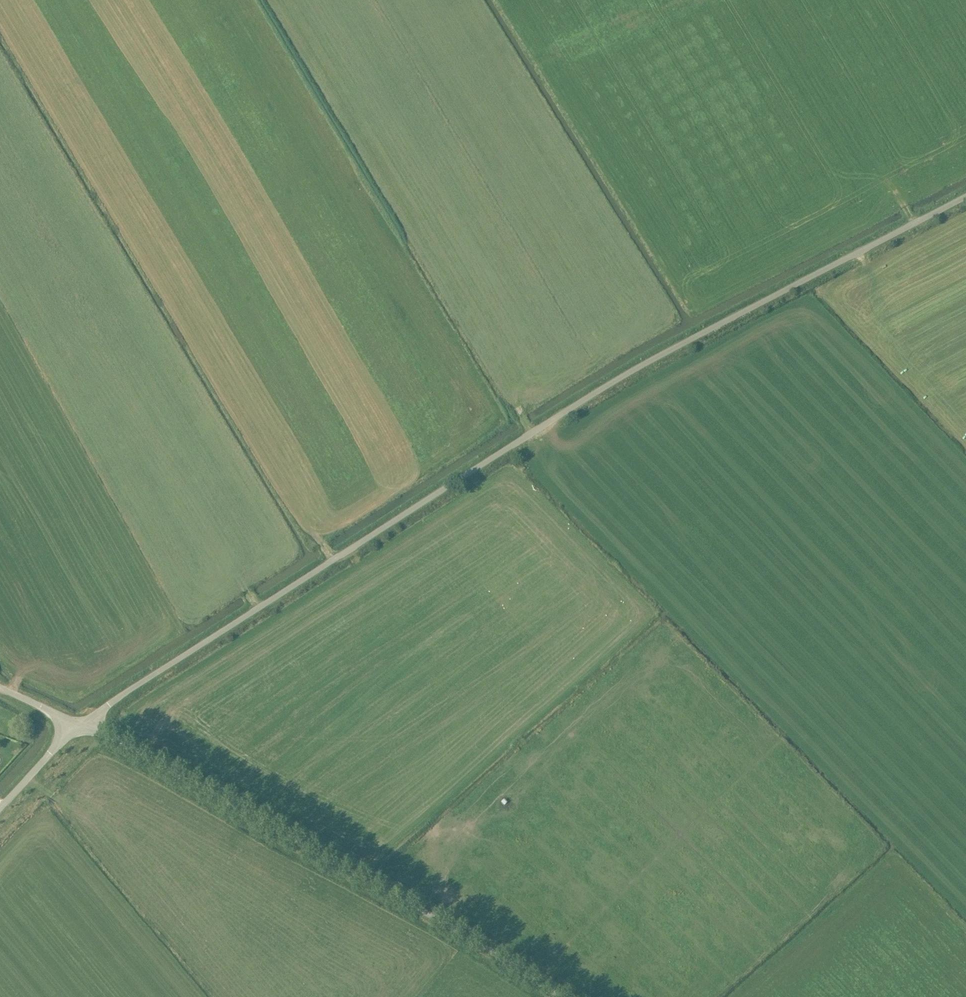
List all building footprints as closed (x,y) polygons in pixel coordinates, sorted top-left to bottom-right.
[(843,907),(832,916),(839,924),(850,914),(843,907)]
